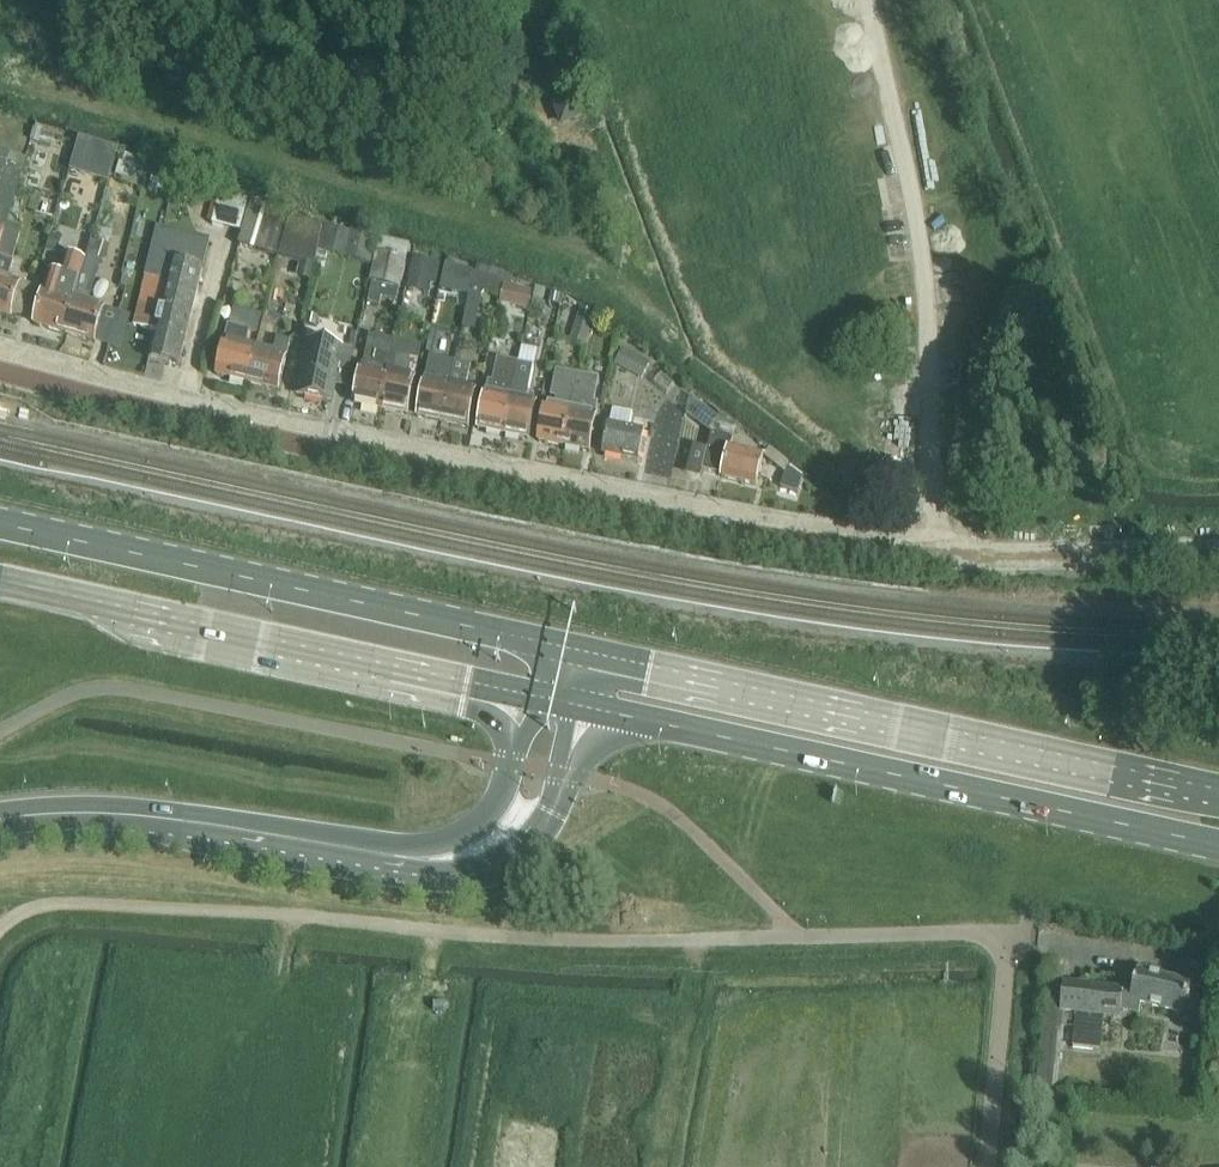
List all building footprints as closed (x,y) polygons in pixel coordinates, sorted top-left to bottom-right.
[(557,108),(563,125),(582,117),(576,101),(557,108)] [(80,144),(73,165),(110,176),(116,156),(118,152),(81,141),(80,144)] [(4,232),(26,159),(0,151),(0,248),(4,232)] [(278,259),(290,219),(250,209),(239,247),(278,259)] [(314,269),(326,230),(290,219),(278,259),(314,269)] [(179,368),(210,243),(158,230),(134,327),(156,332),(149,360),(179,368)] [(13,264),(12,264),(20,237),(4,232),(0,248),(0,315),(11,319),(13,313),(22,316),(31,287),(8,281),(13,264)] [(52,236),(47,250),(57,253),(61,239),(52,236)] [(377,254),(371,283),(400,290),(407,260),(377,254)] [(75,301),(82,278),(86,279),(90,264),(66,257),(60,276),(46,271),(39,291),(44,293),(34,326),(66,335),(75,301)] [(88,305),(101,261),(92,258),(90,264),(86,279),(82,278),(75,301),(66,335),(95,344),(105,310),(88,305)] [(446,268),(441,291),(469,297),(474,274),(446,268)] [(502,283),(476,278),(469,308),(495,313),(502,283)] [(528,317),(531,303),(503,296),(500,310),(528,317)] [(571,344),(585,348),(592,326),(577,322),(571,344)] [(250,385),(258,350),(246,348),(250,332),(229,327),(217,377),(250,385)] [(279,392),(291,343),(277,339),(274,354),(258,350),(250,385),(279,392)] [(312,344),(309,359),(301,397),(329,403),(336,366),(339,350),(312,344)] [(458,361),(473,364),(476,349),(461,346),(458,361)] [(616,366),(642,380),(649,367),(623,353),(616,366)] [(382,411),(389,374),(383,373),(387,357),(374,354),(370,370),(362,369),(354,405),(382,411)] [(408,416),(415,380),(407,378),(411,362),(397,359),(394,375),(389,374),(382,411),(408,416)] [(443,423),(455,364),(430,359),(418,418),(443,423)] [(505,436),(517,365),(503,361),(495,396),(486,394),(478,431),(505,436)] [(468,429),(476,392),(466,390),(471,367),(455,364),(443,423),(468,429)] [(537,404),(528,402),(530,392),(529,392),(533,368),(517,365),(505,436),(529,441),(537,404)] [(565,448),(578,376),(557,372),(552,398),(558,399),(556,408),(546,406),(539,443),(565,448)] [(596,416),(598,406),(594,405),(599,381),(578,376),(565,448),(590,453),(597,417),(596,416)] [(704,409),(694,421),(712,436),(719,421),(704,409)] [(638,463),(644,433),(633,430),(635,417),(613,413),(604,456),(638,463)] [(733,441),(712,436),(703,472),(723,477),(722,479),(756,488),(764,458),(731,449),(733,441)] [(798,495),(803,479),(788,467),(781,489),(798,495)] [(1052,980),(1041,1090),(1058,1092),(1066,1011),(1122,1017),(1125,1000),(1186,1016),(1194,986),(1141,972),(1137,989),(1052,980)] [(1077,1025),(1074,1049),(1101,1051),(1103,1027),(1077,1025)] [(1202,1063),(1193,1062),(1192,1074),(1201,1075),(1202,1063)]
